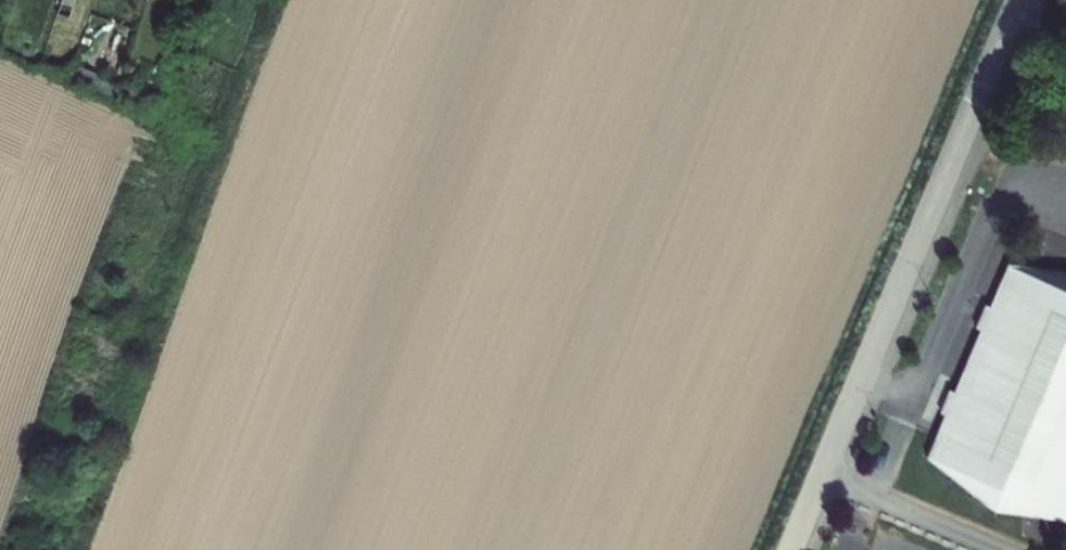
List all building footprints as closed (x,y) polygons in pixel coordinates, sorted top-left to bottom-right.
[(1065,512),(1065,264),(1010,260),(992,302),(984,298),(974,321),(983,324),(957,386),(948,382),(939,405),(947,409),(929,452),(995,506),(1065,512)]
